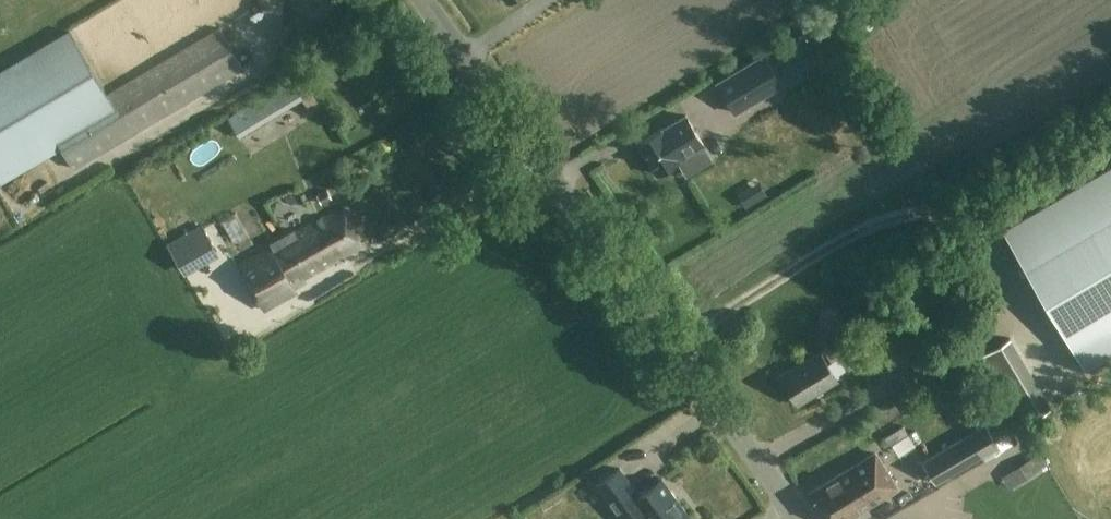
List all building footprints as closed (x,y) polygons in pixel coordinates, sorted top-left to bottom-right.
[(804,53),(831,46),(826,26),(783,38),(791,69),(807,65),(804,53)] [(219,28),(107,94),(50,129),(50,130),(73,168),(243,68),(219,28)] [(0,71),(0,159),(50,130),(50,129),(107,94),(69,30),(0,71)] [(294,42),(284,49),(288,55),(298,48),(294,42)] [(766,56),(718,82),(734,113),(782,87),(766,56)] [(227,118),(234,130),(239,139),(315,93),(302,72),(227,118)] [(638,143),(656,173),(679,160),(678,159),(703,144),(686,115),(661,130),(661,129),(638,143)] [(698,149),(684,161),(696,176),(710,164),(698,149)] [(1007,228),(1090,368),(1110,356),(1110,167),(1007,228)] [(754,206),(772,198),(764,179),(745,188),(754,206)] [(343,255),(362,245),(342,207),(324,217),(323,217),(238,264),(264,309),(296,291),(288,277),(300,270),(304,277),(333,262),(332,258),(342,253),(343,255)] [(798,404),(837,380),(819,351),(780,375),(798,404)] [(974,399),(958,373),(948,379),(964,406),(974,399)] [(1001,445),(1012,440),(1002,418),(990,423),(1001,445)] [(984,425),(921,462),(934,485),(998,448),(984,425)] [(1021,480),(1047,464),(1039,452),(1013,468),(1021,480)] [(878,499),(896,487),(875,453),(856,464),(812,492),(828,518),(845,518),(878,499)] [(710,471),(725,505),(737,499),(722,465),(710,471)] [(661,478),(639,494),(619,468),(596,484),(621,518),(634,518),(642,513),(647,518),(691,518),(661,478)]
